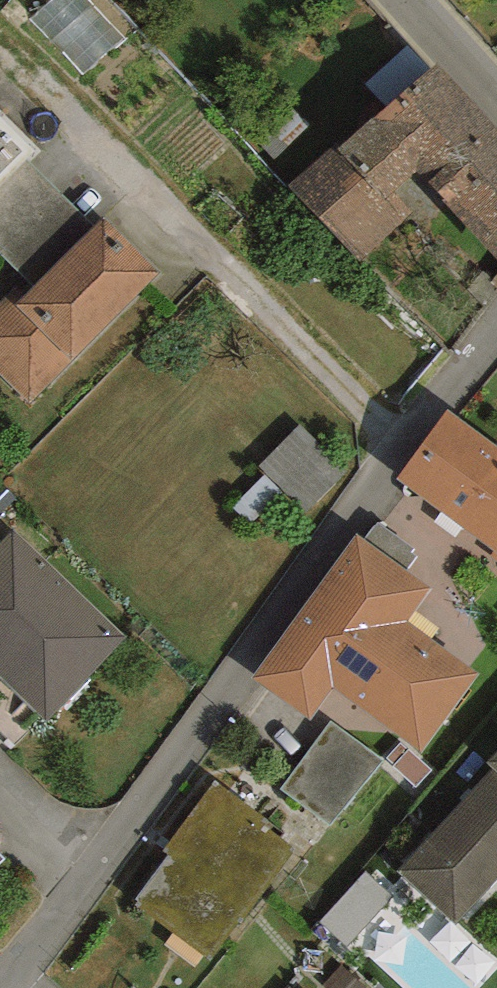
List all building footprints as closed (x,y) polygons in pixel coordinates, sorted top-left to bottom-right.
[(439,62),(339,147),(335,143),(289,185),(360,261),(412,212),(394,190),(416,171),(496,258),(496,126),(439,62)] [(0,115),(0,186),(28,158),(35,151),(0,115)] [(28,158),(0,186),(0,254),(36,287),(96,227),(28,158)] [(105,218),(96,227),(36,287),(14,310),(5,301),(0,305),(0,373),(30,403),(160,273),(105,218)] [(448,409),(395,480),(496,555),(496,446),(448,409)] [(308,506),(348,468),(305,423),(265,461),(308,506)] [(366,539),(407,570),(417,557),(411,552),(414,549),(378,522),(366,539)] [(12,530),(0,543),(0,676),(48,720),(126,637),(12,530)] [(366,539),(357,533),(250,678),(311,723),(334,692),(421,756),(482,673),(410,620),(433,589),(407,570),(366,539)] [(381,759),(333,722),(281,788),(330,826),(381,759)] [(489,763),(495,768),(398,870),(455,923),(496,878),(496,754),(489,763)] [(274,825),(215,780),(161,851),(167,856),(131,902),(210,963),(297,850),(270,830),(274,825)] [(372,871),(324,917),(349,942),(397,896),(372,871)]
